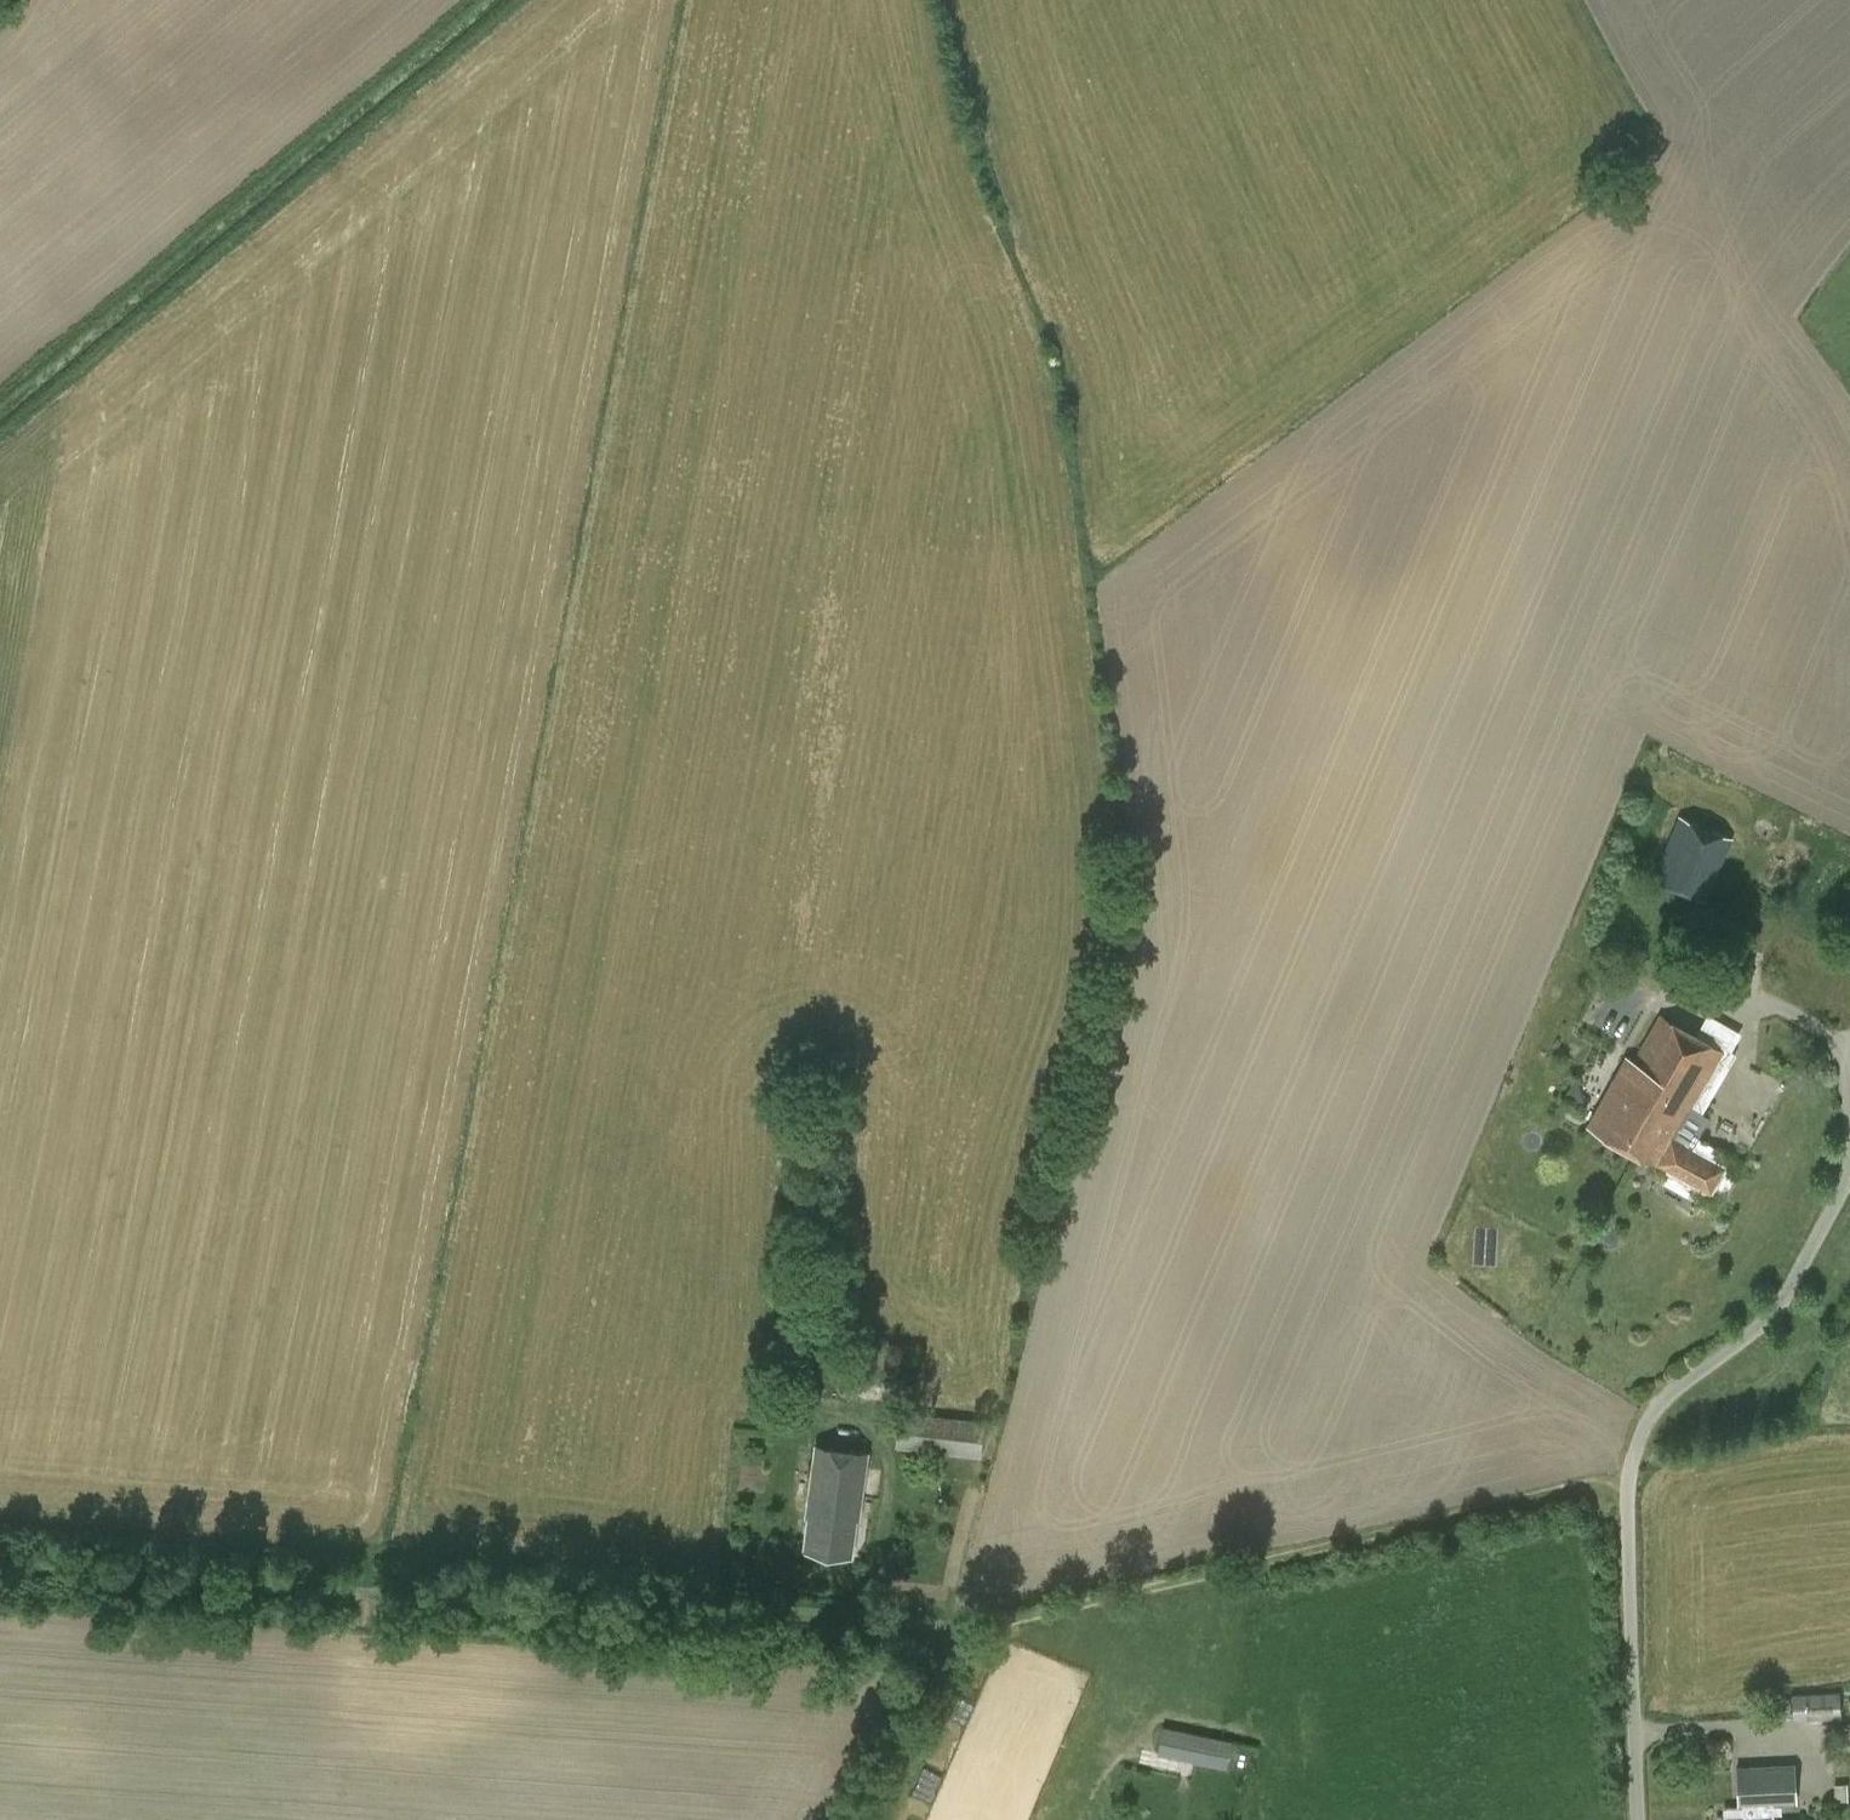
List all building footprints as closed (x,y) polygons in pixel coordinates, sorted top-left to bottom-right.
[(1652,879),(1707,902),(1733,838),(1679,815),(1652,879)] [(1663,1109),(1683,1117),(1722,1050),(1660,1015),(1634,1061),(1626,1056),(1587,1125),(1641,1156),(1663,1109)] [(1672,1138),(1683,1117),(1663,1109),(1641,1156),(1708,1194),(1723,1167),(1672,1138)] [(901,1410),(897,1446),(982,1456),(986,1420),(901,1410)] [(869,1453),(815,1445),(805,1517),(808,1517),(803,1549),(853,1556),(858,1521),(860,1521),(869,1453)] [(1840,1691),(1791,1694),(1792,1719),(1841,1717),(1840,1691)] [(1163,1727),(1158,1754),(1227,1769),(1233,1740),(1163,1727)] [(1738,1806),(1724,1807),(1724,1815),(1743,1814),(1743,1819),(1750,1819),(1749,1815),(1767,1814),(1767,1819),(1774,1819),(1773,1813),(1782,1812),(1781,1804),(1774,1804),(1774,1803),(1797,1802),(1795,1762),(1736,1765),(1738,1806)]
